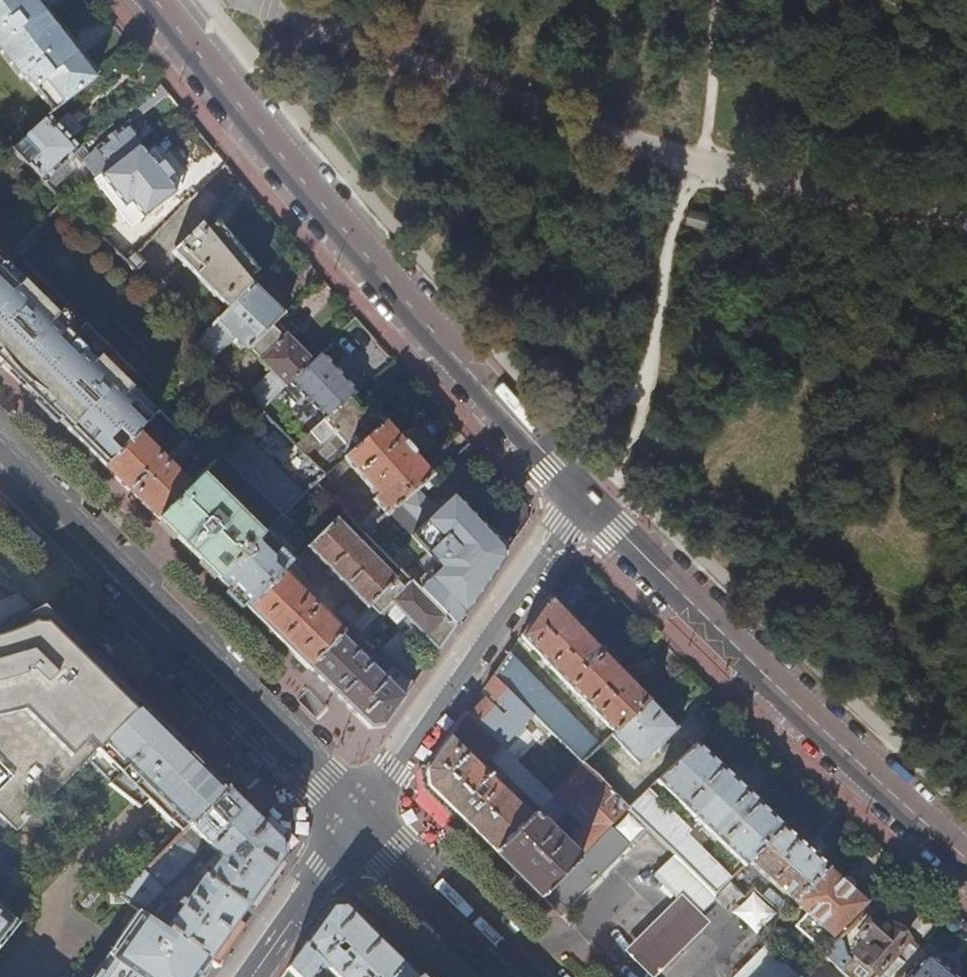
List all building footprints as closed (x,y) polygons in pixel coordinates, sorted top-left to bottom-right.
[(31,0),(0,0),(0,26),(32,2),(31,0)] [(32,2),(0,26),(0,55),(19,80),(23,77),(65,44),(32,2)] [(93,81),(65,44),(23,77),(51,114),(93,81)] [(37,141),(19,158),(43,184),(78,151),(47,117),(30,135),(37,141)] [(84,162),(95,177),(141,141),(127,124),(95,150),(96,152),(84,162)] [(153,151),(147,155),(157,168),(162,163),(153,151)] [(157,168),(147,155),(103,191),(131,226),(175,192),(166,179),(171,175),(162,163),(157,168)] [(166,179),(175,192),(181,187),(171,175),(166,179)] [(690,209),(686,227),(710,232),(714,214),(690,209)] [(229,308),(251,286),(257,280),(206,219),(172,253),(229,308)] [(1,266),(0,267),(0,366),(12,377),(21,387),(72,336),(74,334),(60,320),(70,309),(13,253),(1,266)] [(127,264),(135,272),(143,264),(135,256),(127,264)] [(248,350),(276,322),(281,316),(251,286),(229,308),(217,322),(229,333),(225,337),(242,355),(248,350)] [(281,391),(311,361),(287,337),(288,335),(276,322),(248,350),(260,363),(264,367),(254,377),(249,374),(253,370),(240,357),(222,375),(260,412),(281,391)] [(72,336),(21,387),(40,405),(55,419),(97,377),(118,356),(85,325),(73,337),(72,336)] [(210,329),(193,346),(202,355),(219,338),(210,329)] [(260,363),(248,350),(242,355),(240,357),(253,370),(260,363)] [(97,377),(55,419),(104,469),(156,415),(141,400),(151,390),(118,356),(97,377)] [(337,387),(311,361),(281,391),(285,395),(289,391),(310,413),(323,400),(337,387)] [(295,447),(335,413),(323,400),(310,413),(289,391),(285,395),(281,391),(260,412),(261,413),(295,447)] [(343,459),(383,424),(372,412),(369,409),(364,409),(360,411),(349,399),(335,413),(295,447),(324,476),(343,459)] [(156,415),(104,469),(120,485),(156,520),(211,463),(194,447),(173,468),(168,464),(172,460),(168,455),(163,460),(154,450),(160,444),(175,428),(159,412),(156,415)] [(415,491),(431,477),(384,424),(383,424),(343,459),(376,497),(372,501),(377,507),(365,518),(341,492),(331,501),(343,513),(364,535),(400,503),(415,491)] [(194,447),(175,428),(160,444),(169,454),(168,455),(172,460),(168,464),(173,468),(194,447)] [(242,432),(222,453),(249,479),(257,470),(272,484),(263,493),(285,514),(305,495),(242,432)] [(211,463),(156,520),(186,549),(218,581),(266,533),(281,518),(219,456),(211,463)] [(422,526),(435,513),(415,491),(400,503),(422,526)] [(454,626),(500,562),(500,550),(452,498),(435,513),(422,526),(411,536),(443,571),(446,574),(424,596),(454,626)] [(307,548),(366,608),(394,581),(336,520),(307,548)] [(242,605),(246,608),(293,561),(288,556),(291,552),(279,539),(275,543),(266,533),(218,581),(228,590),(242,605)] [(282,644),(307,669),(339,636),(343,632),(296,586),(303,577),(296,570),(306,561),(300,555),(293,561),(246,608),(282,644)] [(421,593),(424,596),(446,574),(443,571),(421,593)] [(444,641),(454,626),(424,596),(421,593),(410,582),(403,589),(395,580),(394,581),(366,608),(359,616),(351,624),(360,632),(377,614),(378,615),(391,602),(426,638),(433,630),(444,641)] [(242,605),(228,590),(225,594),(233,601),(239,608),(242,605)] [(592,641),(550,597),(521,637),(556,675),(586,706),(585,707),(594,716),(595,715),(615,733),(651,700),(592,641)] [(350,625),(351,624),(359,616),(347,604),(338,613),(350,625)] [(18,832),(89,759),(141,706),(99,664),(42,608),(26,617),(0,628),(0,814),(18,832)] [(337,698),(368,729),(382,728),(413,684),(395,666),(383,678),(339,636),(307,669),(337,698)] [(523,705),(582,763),(599,747),(554,703),(509,655),(494,676),(523,705)] [(494,676),(483,692),(511,717),(523,705),(494,676)] [(516,748),(486,718),(491,712),(477,700),(426,772),(428,787),(516,874),(541,898),(547,892),(585,853),(611,827),(629,809),(617,798),(583,764),(532,817),(482,769),(491,759),(496,765),(493,768),(496,772),(500,768),(522,790),(533,778),(509,755),(516,748)] [(678,729),(651,700),(615,733),(611,736),(639,765),(678,729)] [(89,759),(126,796),(162,761),(179,743),(154,719),(141,706),(89,759)] [(142,796),(180,834),(225,789),(217,781),(211,775),(179,743),(162,761),(126,796),(128,798),(135,799),(139,798),(142,796)] [(749,862),(784,827),(772,817),(697,745),(657,782),(745,865),(749,862)] [(617,798),(629,809),(640,798),(644,795),(648,791),(636,780),(617,798)] [(121,897),(138,910),(141,912),(203,848),(207,852),(210,849),(220,859),(206,878),(203,876),(189,896),(185,894),(177,905),(181,908),(181,909),(170,901),(165,908),(160,905),(152,916),(156,920),(155,922),(210,960),(248,904),(281,857),(278,841),(261,824),(253,817),(225,789),(180,834),(119,896),(121,897)] [(644,795),(640,798),(681,835),(685,831),(644,795)] [(647,827),(673,852),(689,868),(716,894),(729,881),(730,880),(681,835),(640,798),(629,809),(647,827)] [(629,846),(647,827),(629,809),(611,827),(614,829),(629,846)] [(261,824),(278,841),(287,833),(268,815),(261,824)] [(790,904),(829,867),(784,827),(749,862),(789,897),(783,904),(769,891),(763,895),(782,912),(790,904)] [(585,853),(547,892),(560,905),(599,867),(603,871),(629,846),(614,829),(588,855),(585,853)] [(868,902),(829,867),(790,904),(804,917),(796,925),(819,947),(826,939),(829,942),(868,902)] [(716,894),(689,868),(680,877),(671,886),(699,915),(709,905),(716,897),(715,895),(716,894)] [(776,912),(753,890),(731,911),(743,921),(756,933),(776,912)] [(631,948),(660,976),(707,929),(679,901),(631,948)] [(380,939),(346,905),(333,906),(313,933),(288,968),(297,976),(418,976),(380,939)] [(0,908),(0,949),(19,924),(0,908)] [(210,960),(155,922),(141,912),(138,910),(115,944),(119,947),(112,958),(109,956),(95,976),(198,976),(210,960)] [(904,962),(895,953),(907,939),(883,919),(883,914),(877,910),(860,929),(869,936),(854,954),(871,969),(867,973),(872,976),(889,976),(904,962)] [(854,954),(838,940),(824,954),(848,976),(872,976),(867,973),(871,969),(854,954)] [(793,970),(765,943),(756,953),(743,967),(733,976),(800,976),(793,970)] [(928,954),(911,973),(907,970),(900,976),(955,976),(928,954)] [(800,976),(801,976),(812,965),(804,959),(793,970),(800,976)]
